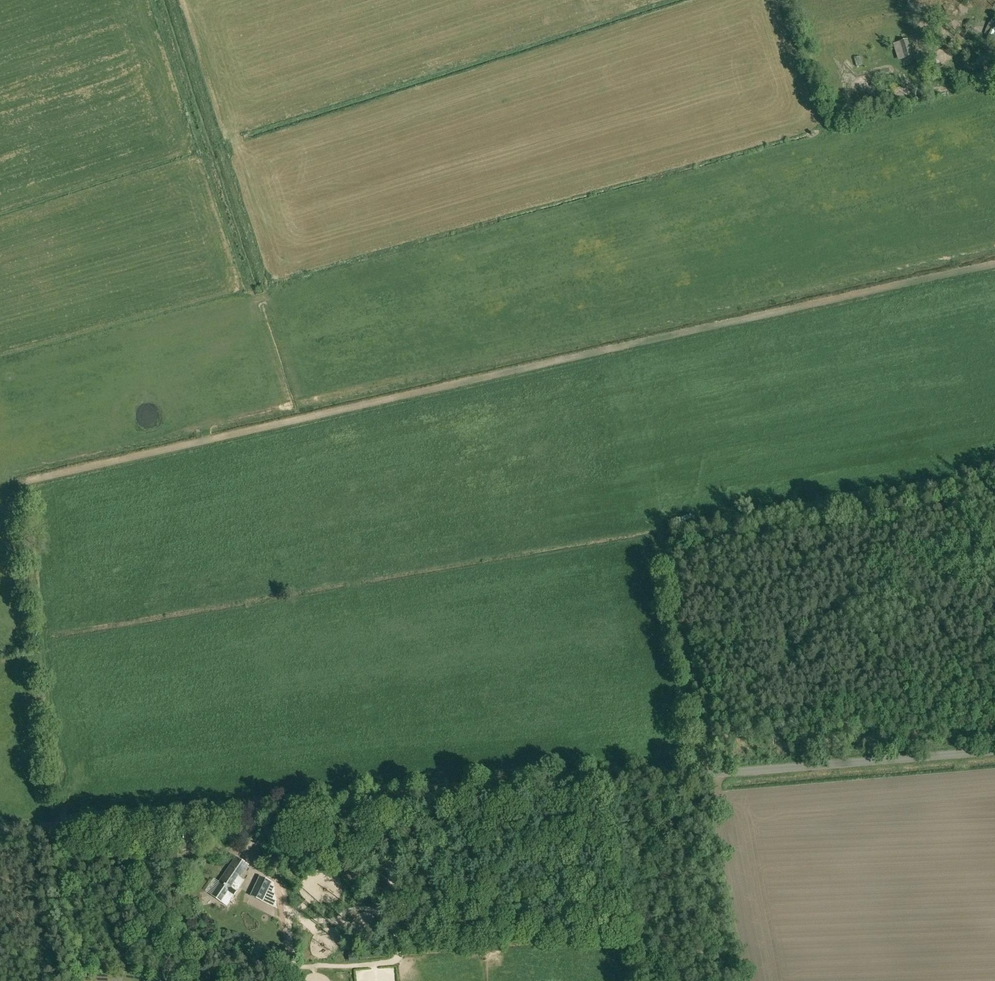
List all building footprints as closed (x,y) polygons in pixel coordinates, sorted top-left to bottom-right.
[(972,20),(970,28),(984,33),(987,26),(972,20)] [(900,43),(901,49),(903,54),(911,52),(914,51),(912,44),(908,45),(907,41),(900,43)] [(242,884),(239,882),(241,879),(239,878),(248,865),(236,857),(220,882),(221,883),(212,896),(227,906),(242,884)] [(260,876),(250,896),(277,909),(274,883),(260,876)]
